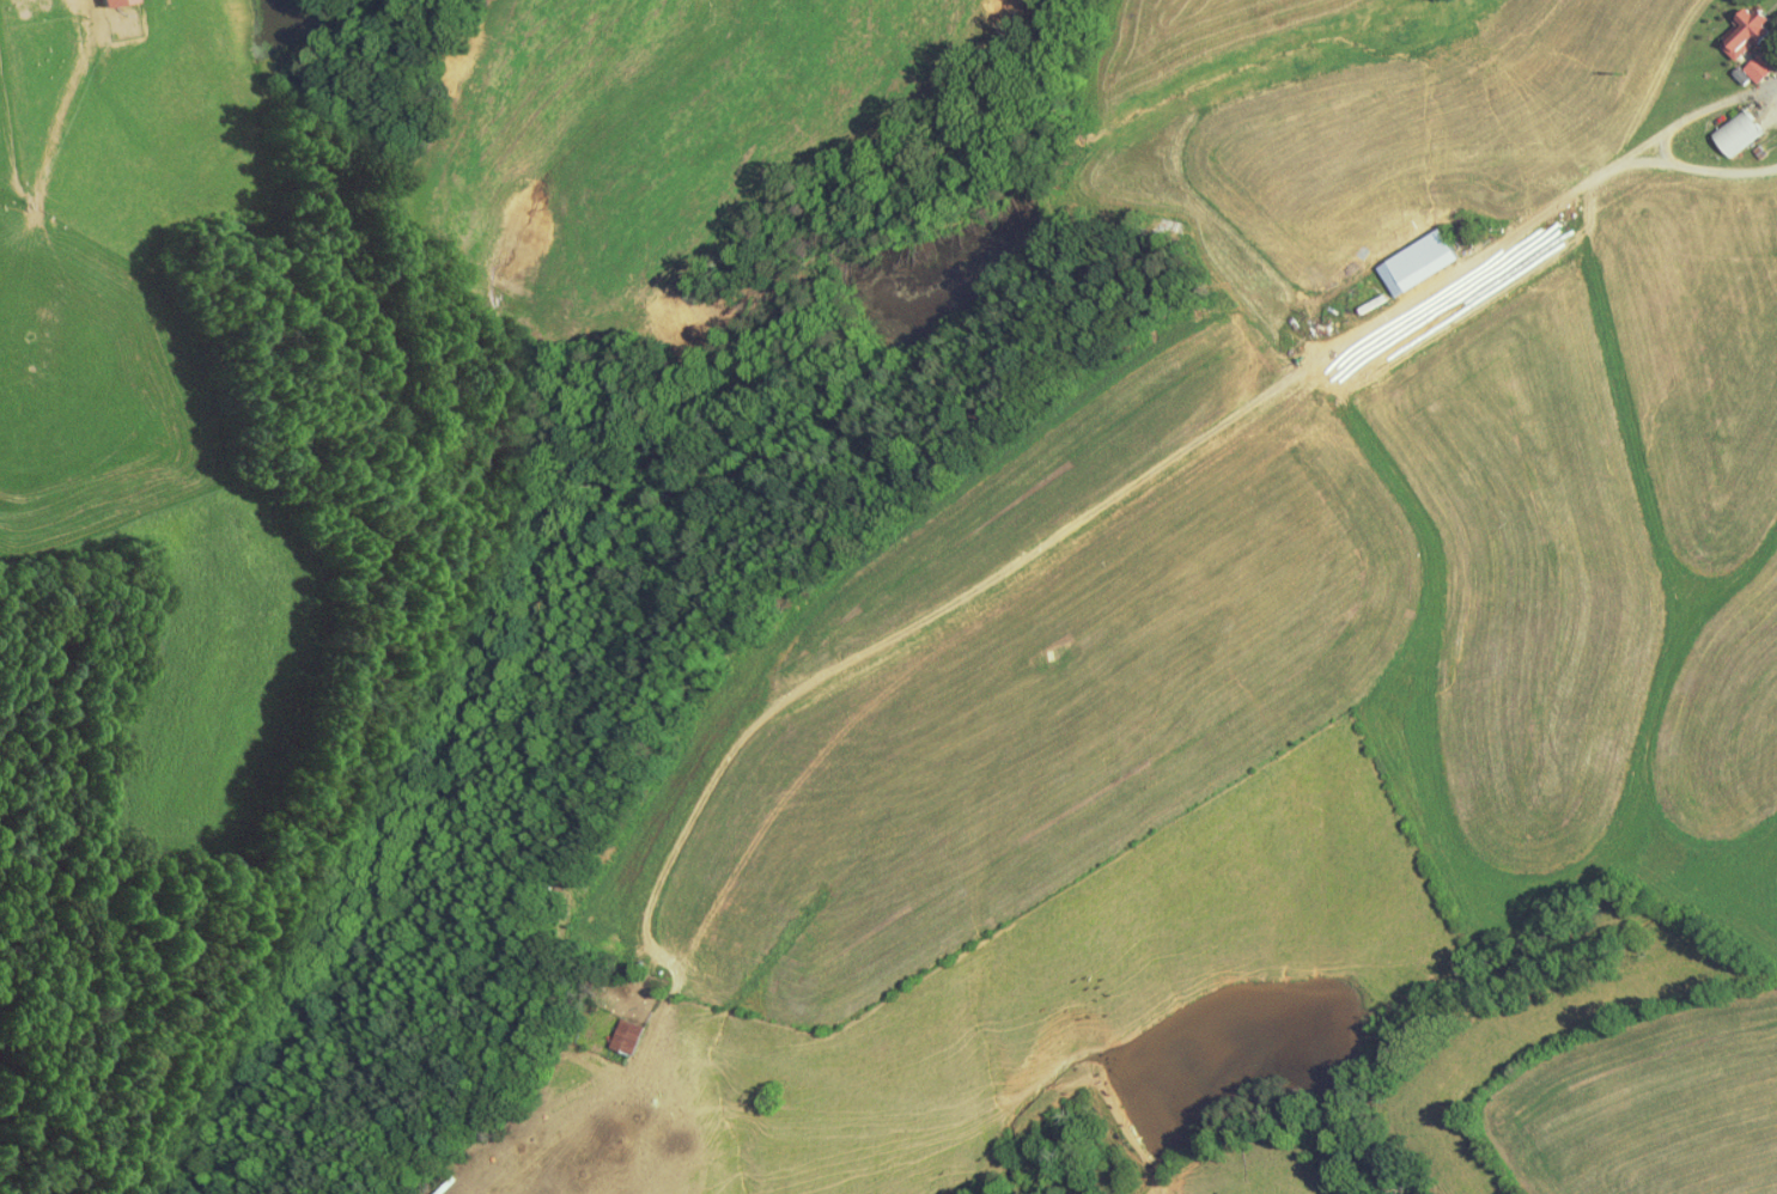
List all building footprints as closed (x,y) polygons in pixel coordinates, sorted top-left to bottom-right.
[(1725,52),(1756,21),(1753,18),(1761,9),(1751,0),(1736,0),(1725,12),(1728,16),(1708,36),(1725,52)] [(1746,75),(1761,62),(1748,46),(1733,59),(1746,75)] [(1733,76),(1740,68),(1728,57),(1721,65),(1733,76)] [(1702,121),(1716,146),(1752,126),(1738,101),(1702,121)] [(1444,243),(1431,220),(1376,251),(1389,274),(1444,243)] [(599,1040),(622,1047),(631,1017),(608,1010),(599,1040)]
